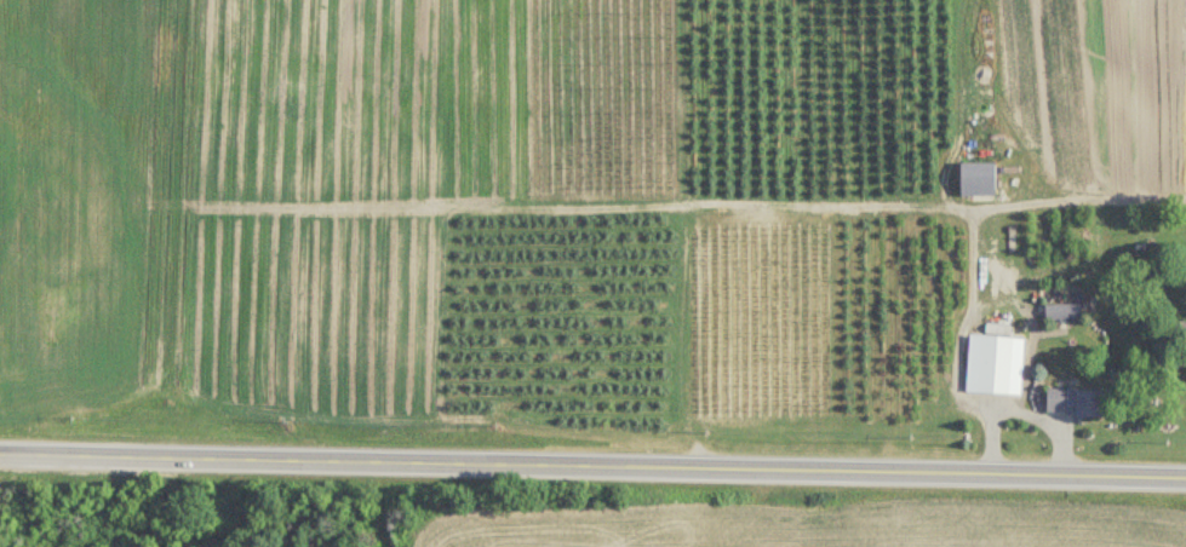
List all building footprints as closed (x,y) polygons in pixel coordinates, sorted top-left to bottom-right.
[(996,165),(962,165),(962,198),(996,198),(996,165)] [(1045,322),(1081,322),(1081,306),(1045,306),(1045,322)] [(1011,397),(1013,339),(982,339),(980,396),(1011,397)] [(1101,392),(1048,391),(1048,418),(1100,419),(1101,392)]
